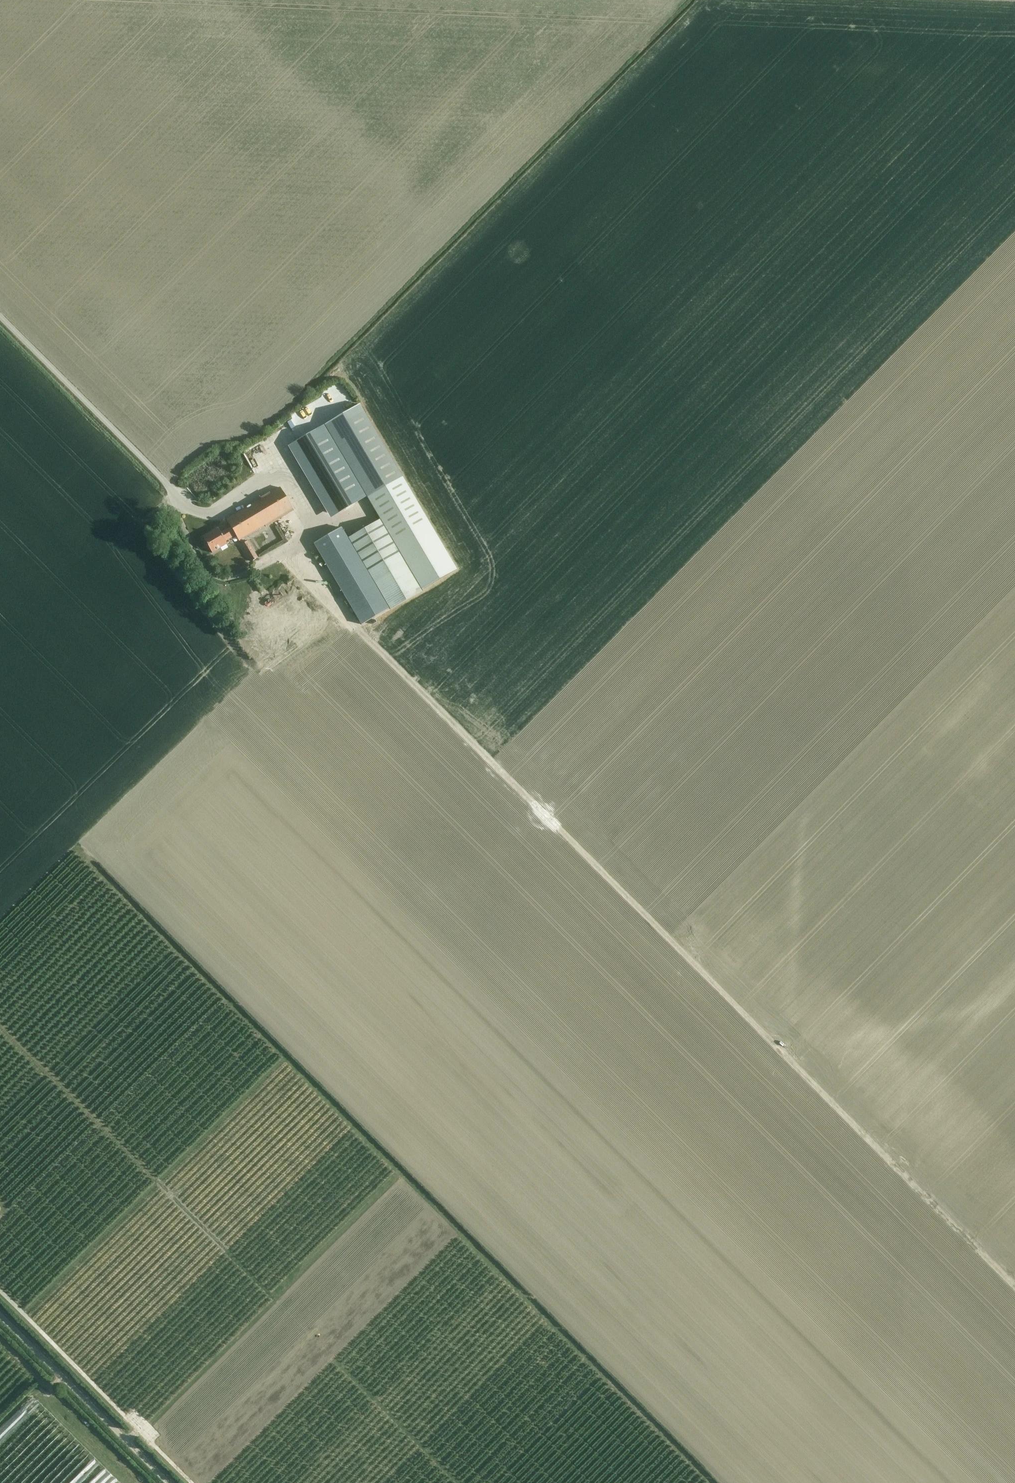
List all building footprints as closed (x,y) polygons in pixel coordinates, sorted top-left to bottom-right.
[(455,569),(402,476),(359,404),(324,424),(324,425),(289,446),(327,512),(339,512),(366,497),(380,520),(347,539),(341,529),(314,545),(321,557),(321,556),(361,624),(455,569)] [(265,526),(271,522),(293,510),(279,487),(269,493),(260,498),(260,499),(226,519),(230,526),(220,532),(217,527),(201,537),(211,553),(227,543),(225,540),(235,534),(238,540),(264,525),(265,526)] [(250,561),(257,557),(247,540),(240,544),(250,561)]
